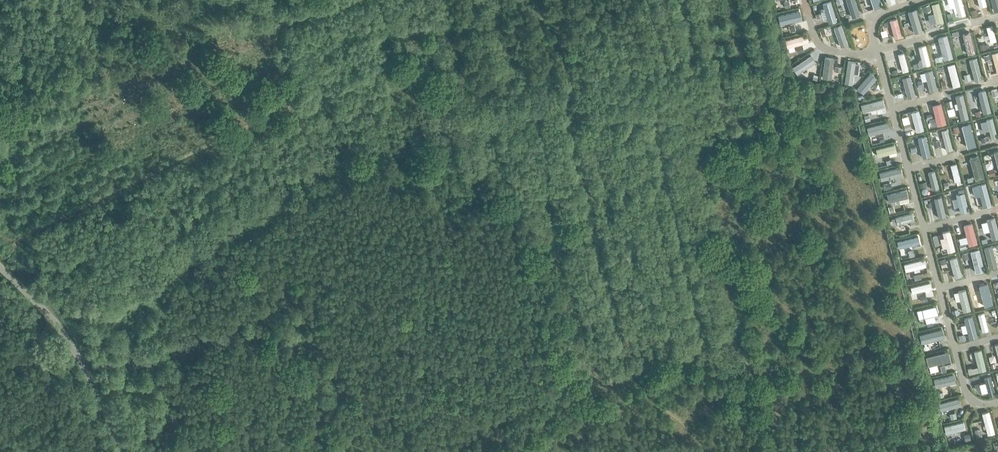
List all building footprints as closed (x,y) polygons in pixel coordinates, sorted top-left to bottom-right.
[(852,17),(860,14),(855,0),(847,0),(852,17)] [(962,0),(954,0),(958,16),(965,14),(962,0)] [(993,12),(997,11),(997,0),(990,0),(993,12)] [(823,3),(829,22),(836,20),(831,1),(823,3)] [(943,22),(938,2),(930,4),(935,24),(943,22)] [(922,31),(916,9),(907,11),(913,33),(922,31)] [(782,21),(800,17),(799,11),(781,15),(782,21)] [(902,36),(897,18),(889,20),(894,38),(902,36)] [(834,27),(841,46),(848,44),(842,25),(834,27)] [(996,47),(991,25),(982,27),(987,49),(996,47)] [(975,52),(970,32),(962,34),(967,54),(975,52)] [(792,44),(807,40),(806,34),(790,39),(792,44)] [(953,57),(947,35),(938,37),(944,59),(953,57)] [(930,64),(925,45),(918,47),(923,66),(930,64)] [(812,53),(794,66),(798,73),(817,60),(812,53)] [(908,70),(904,53),(898,54),(903,72),(908,70)] [(826,58),(823,77),(831,78),(834,59),(826,58)] [(982,80),(976,58),(968,60),(974,82),(982,80)] [(852,85),(855,62),(846,61),(844,84),(852,85)] [(960,85),(954,64),(946,66),(952,87),(960,85)] [(936,89),(931,70),(924,72),(929,91),(936,89)] [(862,94),(877,77),(871,71),(856,88),(862,94)] [(914,96),(909,77),(902,79),(907,98),(914,96)] [(991,112),(985,91),(977,93),(983,114),(991,112)] [(968,117),(962,95),(954,97),(961,119),(968,117)] [(862,113),(884,107),(882,98),(860,104),(862,113)] [(945,123),(940,103),(931,105),(936,126),(945,123)] [(923,130),(918,110),(911,112),(916,132),(923,130)] [(997,137),(992,117),(985,118),(990,138),(997,137)] [(868,136),(890,130),(888,121),(866,127),(868,136)] [(975,145),(969,124),(961,126),(967,148),(975,145)] [(953,149),(948,130),(940,132),(945,151),(953,149)] [(930,156),(924,136),(917,138),(922,158),(930,156)] [(877,156),(897,151),(895,144),(875,149),(877,156)] [(983,177),(977,155),(969,158),(975,179),(983,177)] [(961,180),(957,163),(949,165),(953,182),(961,180)] [(880,181),(902,175),(900,166),(878,172),(880,181)] [(938,188),(934,171),(927,173),(932,190),(938,188)] [(991,205),(985,183),(976,185),(982,207),(991,205)] [(888,202),(908,197),(906,189),(885,194),(888,202)] [(968,211),(963,192),(955,194),(959,213),(968,211)] [(946,216),(941,198),(933,200),(937,218),(946,216)] [(898,224),(914,220),(912,213),(896,217),(898,224)] [(994,218),(986,220),(991,239),(997,238),(997,232),(994,218)] [(977,243),(971,224),(962,226),(968,245),(977,243)] [(955,250),(949,231),(941,233),(946,252),(955,250)] [(899,248),(920,243),(918,236),(897,241),(899,248)] [(997,266),(991,246),(983,248),(989,268),(997,266)] [(984,270),(978,249),(970,251),(975,272),(984,270)] [(961,276),(956,257),(949,259),(954,278),(961,276)] [(906,271),(926,266),(924,259),(904,264),(906,271)] [(912,293),(931,288),(930,282),(910,287),(912,293)] [(992,303),(987,284),(979,286),(984,305),(992,303)] [(970,310),(965,289),(957,291),(962,312),(970,310)] [(919,317),(939,312),(936,304),(916,309),(919,317)] [(987,330),(983,313),(977,314),(981,331),(987,330)] [(977,336),(971,316),(963,318),(969,339),(977,336)] [(942,327),(921,332),(924,341),(945,335),(942,327)] [(948,350),(927,356),(929,365),(951,360),(948,350)] [(982,350),(974,351),(979,371),(987,369),(982,350)] [(954,374),(935,379),(936,385),(956,380),(954,374)] [(990,376),(983,378),(988,396),(996,394),(990,376)] [(958,399),(938,404),(940,410),(959,405),(958,399)] [(989,412),(981,414),(987,435),(994,433),(989,412)] [(963,423),(944,428),(945,434),(965,429),(963,423)]
